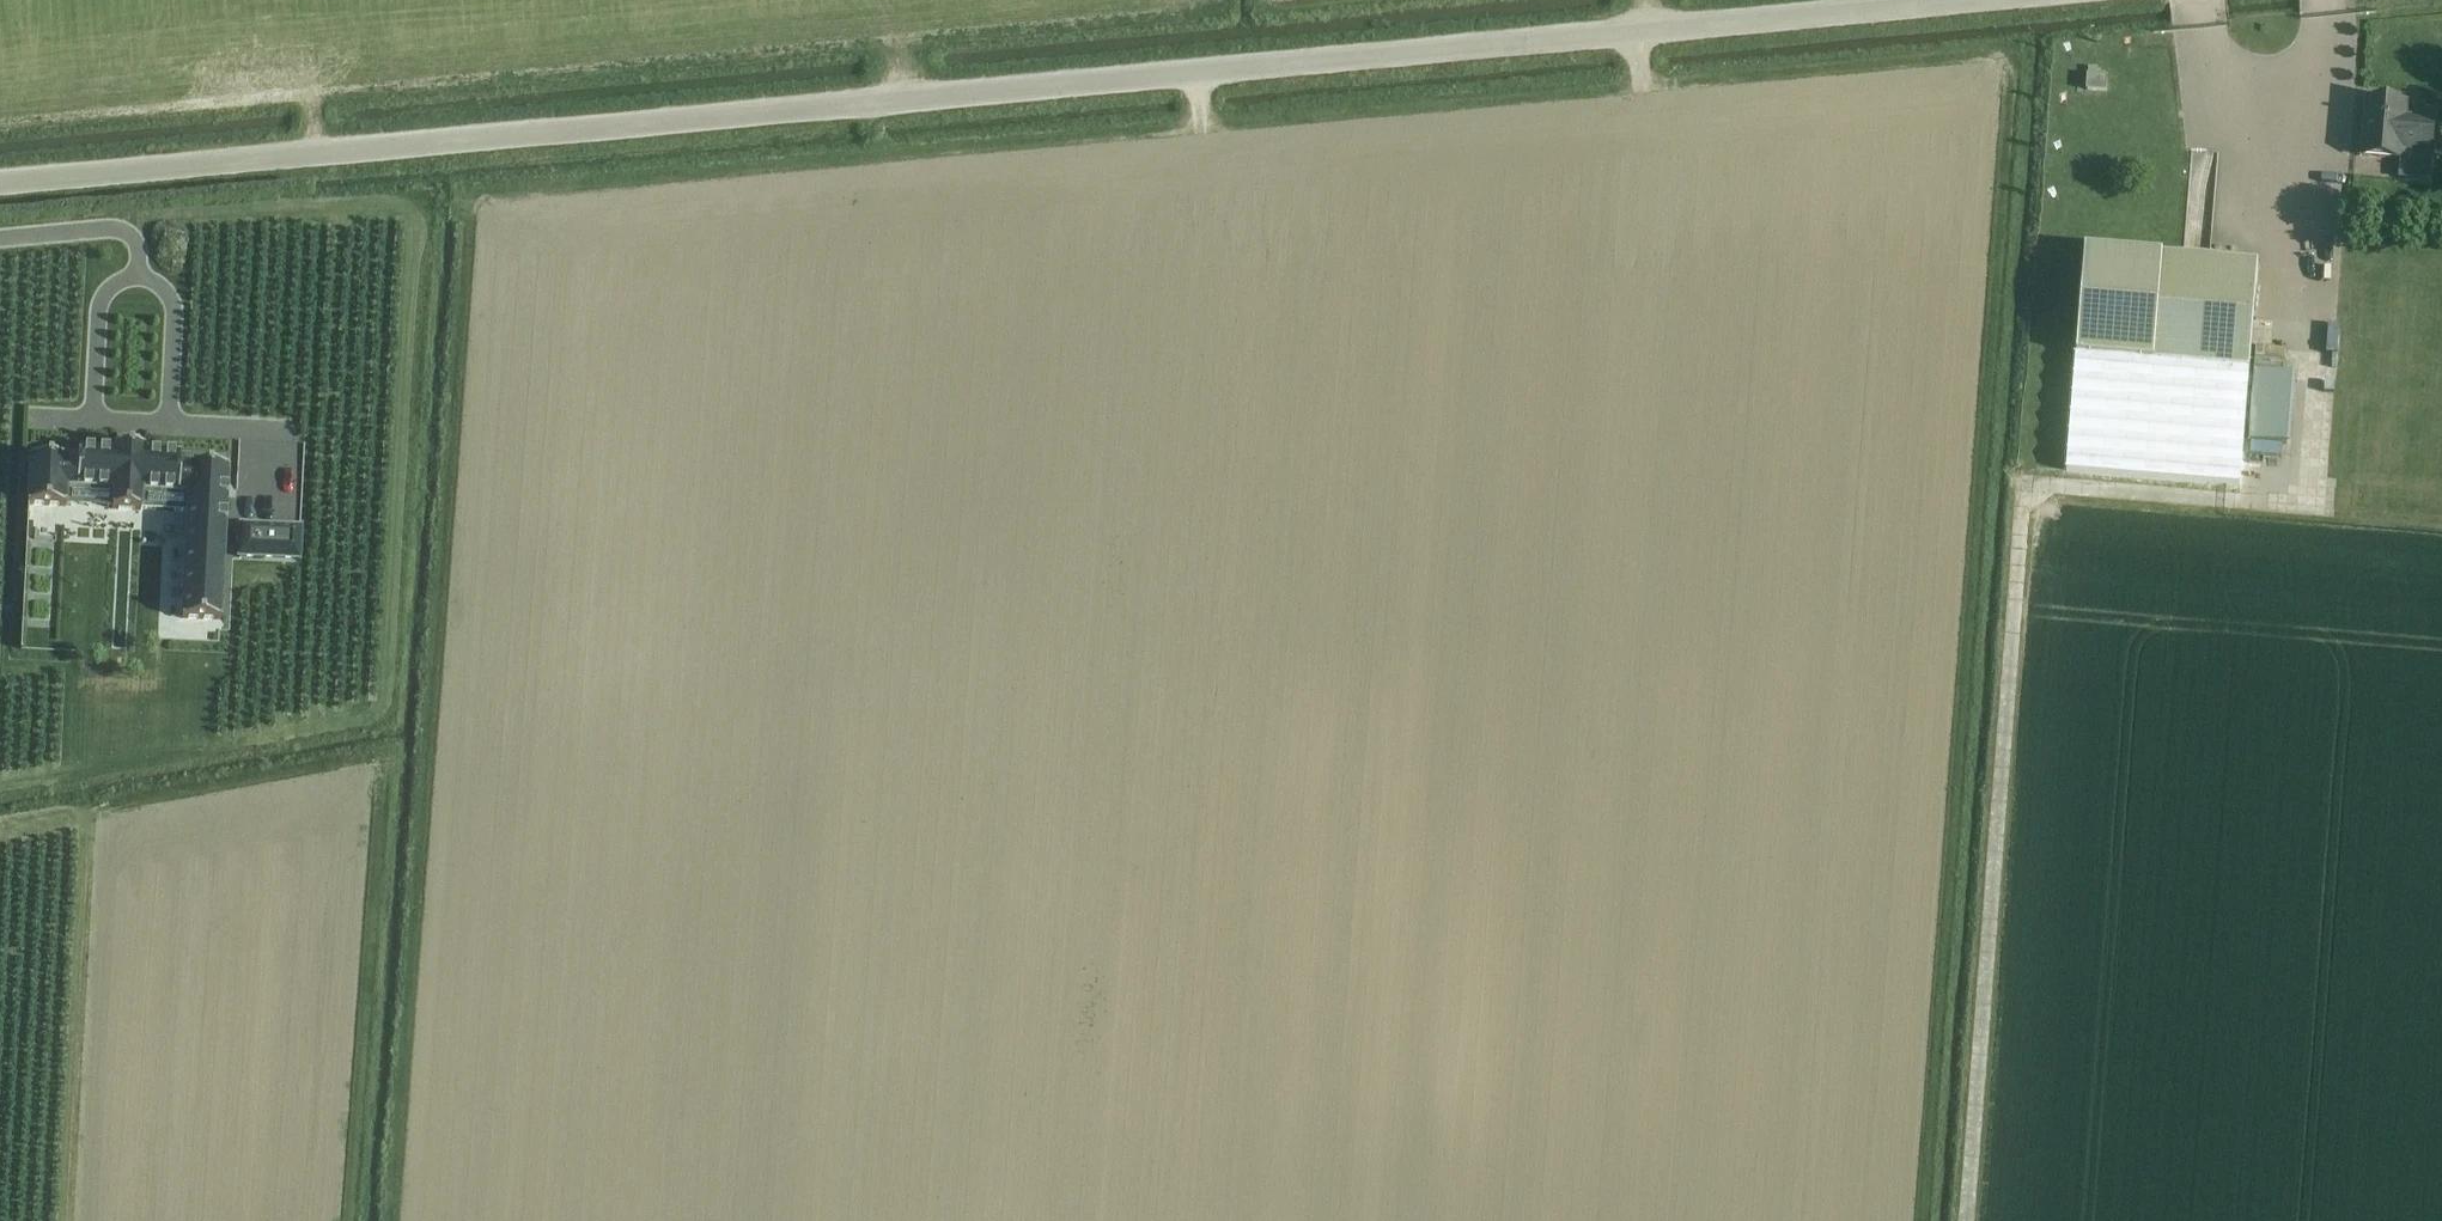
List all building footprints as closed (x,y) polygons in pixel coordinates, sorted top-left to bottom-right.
[(2106,91),(2107,76),(2104,76),(2105,73),(2099,72),(2098,76),(2087,75),(2086,89),(2106,91)] [(2366,99),(2362,155),(2401,159),(2401,148),(2430,151),(2433,120),(2404,118),(2405,102),(2366,99)] [(2075,353),(2065,471),(2239,485),(2249,369),(2257,263),(2209,259),(2183,256),(2159,254),(2159,255),(2086,249),(2077,354),(2075,353)] [(143,454),(144,449),(115,447),(114,452),(78,450),(77,464),(67,464),(68,460),(29,458),(27,505),(65,507),(66,488),(112,490),(111,509),(140,511),(140,509),(141,509),(187,511),(181,618),(220,620),(227,468),(189,466),(189,470),(179,469),(180,455),(143,454)] [(237,562),(298,566),(300,531),(240,528),(237,562)]
